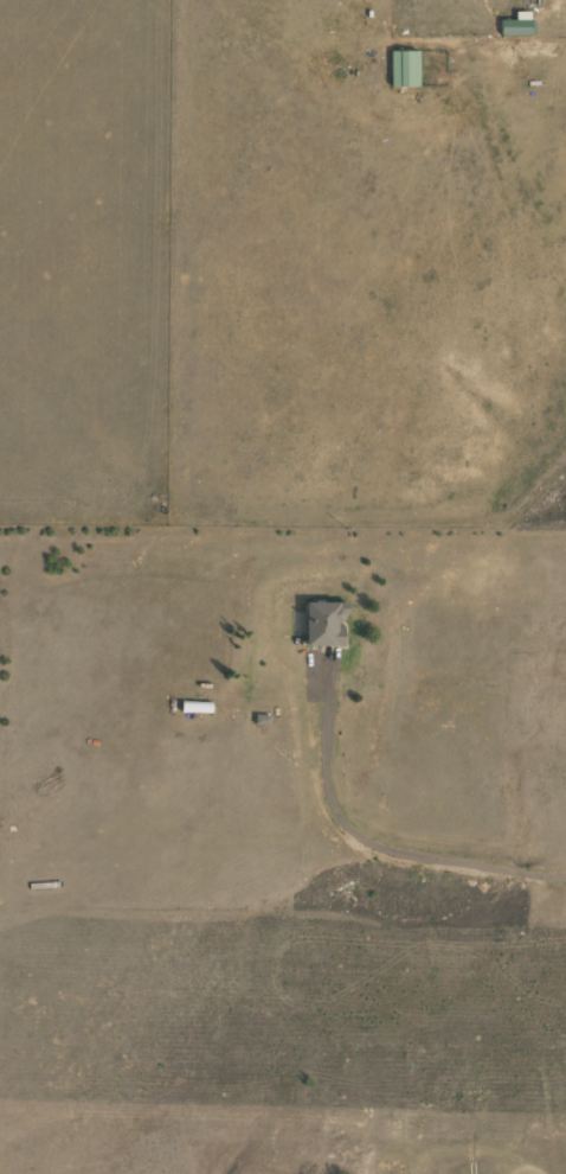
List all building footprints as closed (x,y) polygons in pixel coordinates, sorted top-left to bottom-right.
[(389,87),(418,87),(418,52),(389,52),(389,87)] [(346,646),(346,603),(306,603),(306,646),(346,646)] [(210,713),(210,704),(181,704),(181,713),(210,713)]
